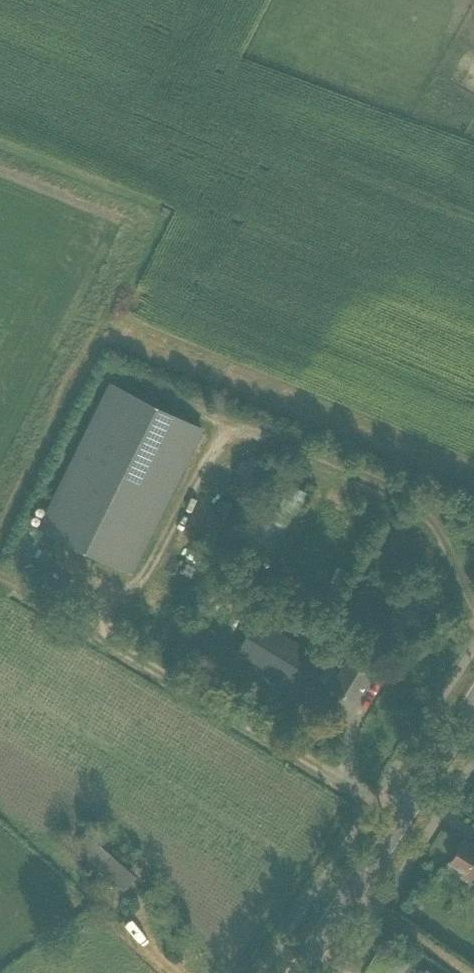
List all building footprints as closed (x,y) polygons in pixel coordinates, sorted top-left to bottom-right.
[(39,528),(133,574),(205,429),(111,382),(39,528)] [(277,542),(314,493),(293,477),(256,526),(277,542)] [(350,656),(341,671),(260,622),(241,653),(293,684),(287,693),(302,702),(316,678),(356,702),(375,671),(350,656)] [(125,889),(136,876),(87,834),(76,847),(125,889)] [(465,839),(450,861),(465,871),(462,876),(473,884),(473,845),(465,839)]
